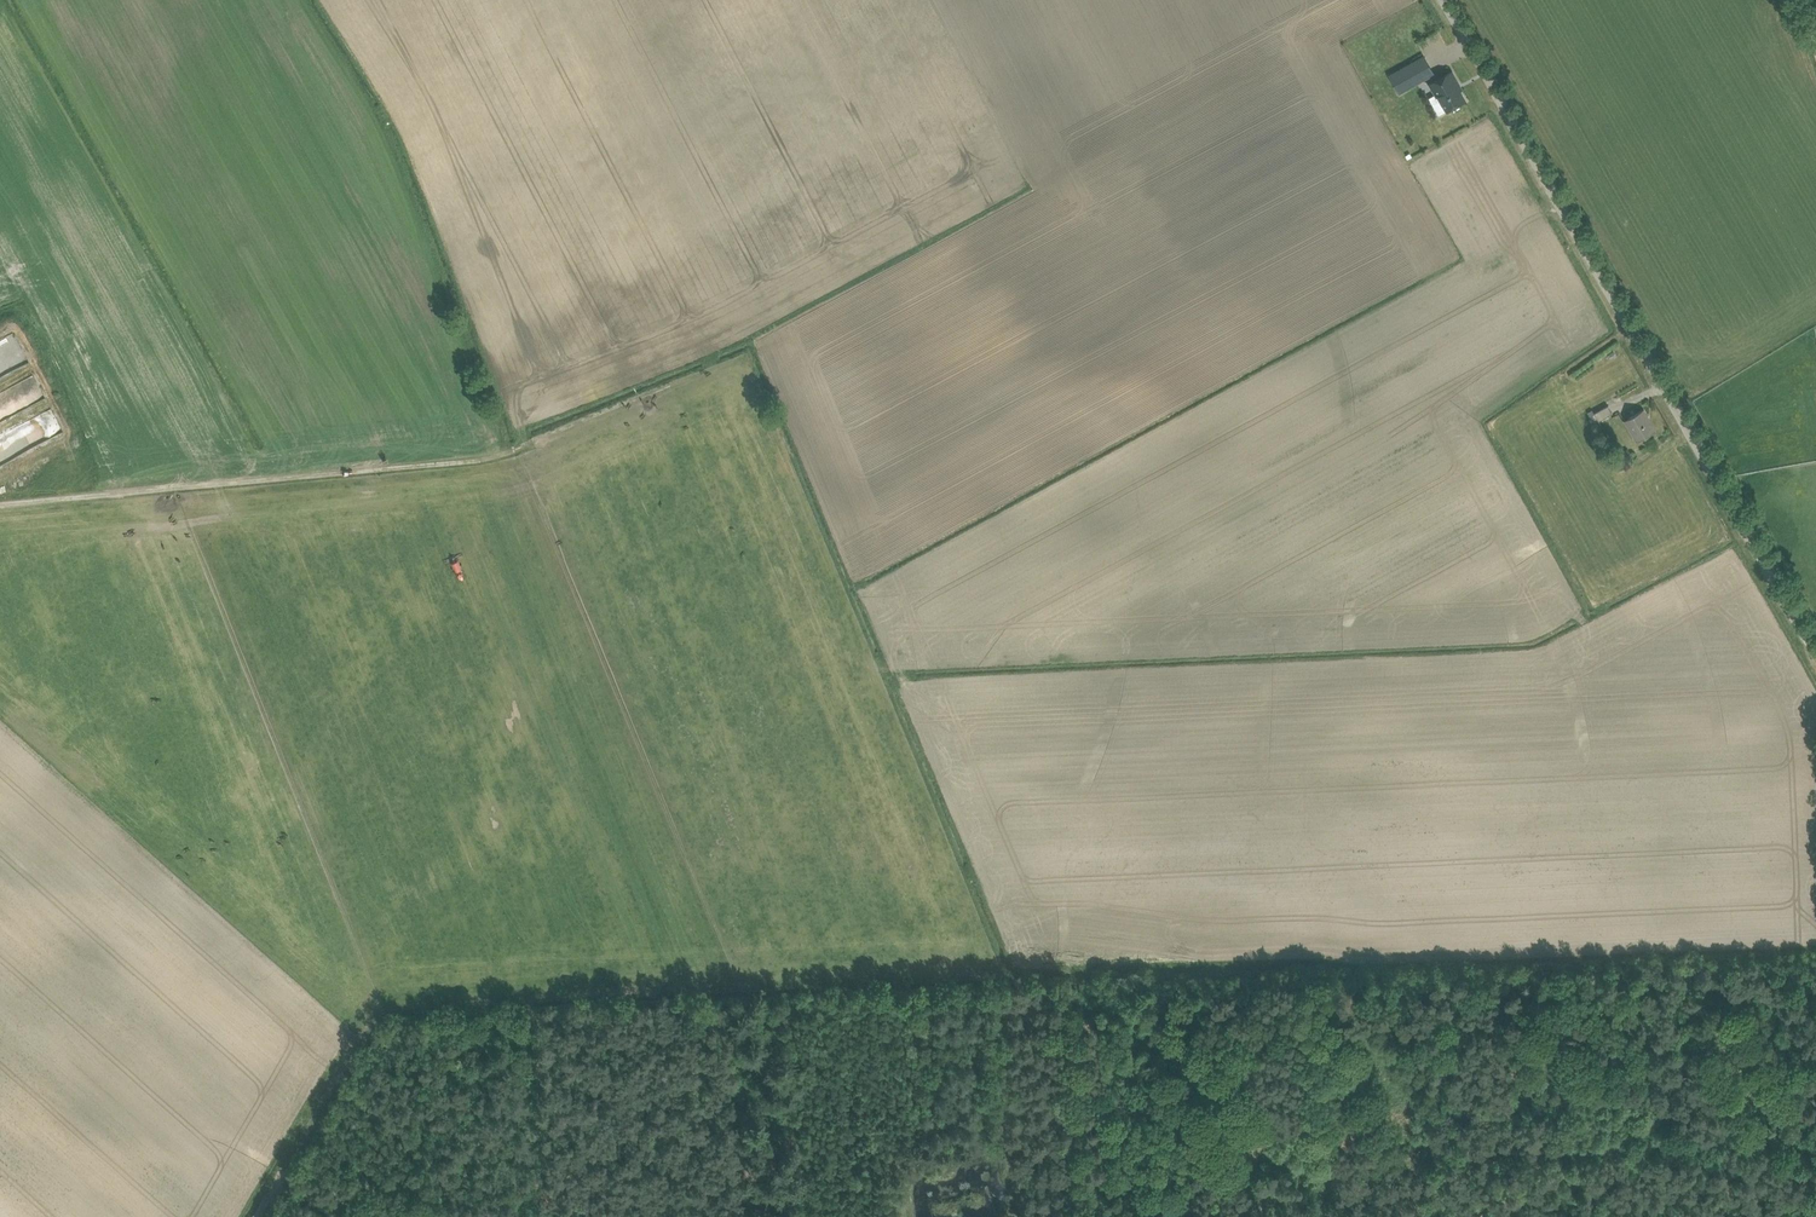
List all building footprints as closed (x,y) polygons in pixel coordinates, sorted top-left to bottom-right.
[(1399,92),(1423,79),(1414,63),(1390,76),(1399,92)] [(1466,100),(1457,84),(1459,83),(1452,71),(1430,84),(1437,96),(1439,95),(1447,111),(1466,100)] [(1595,413),(1599,420),(1613,413),(1608,405),(1595,413)] [(1634,415),(1631,416),(1626,419),(1638,440),(1646,436),(1656,430),(1644,409),(1634,415)]
